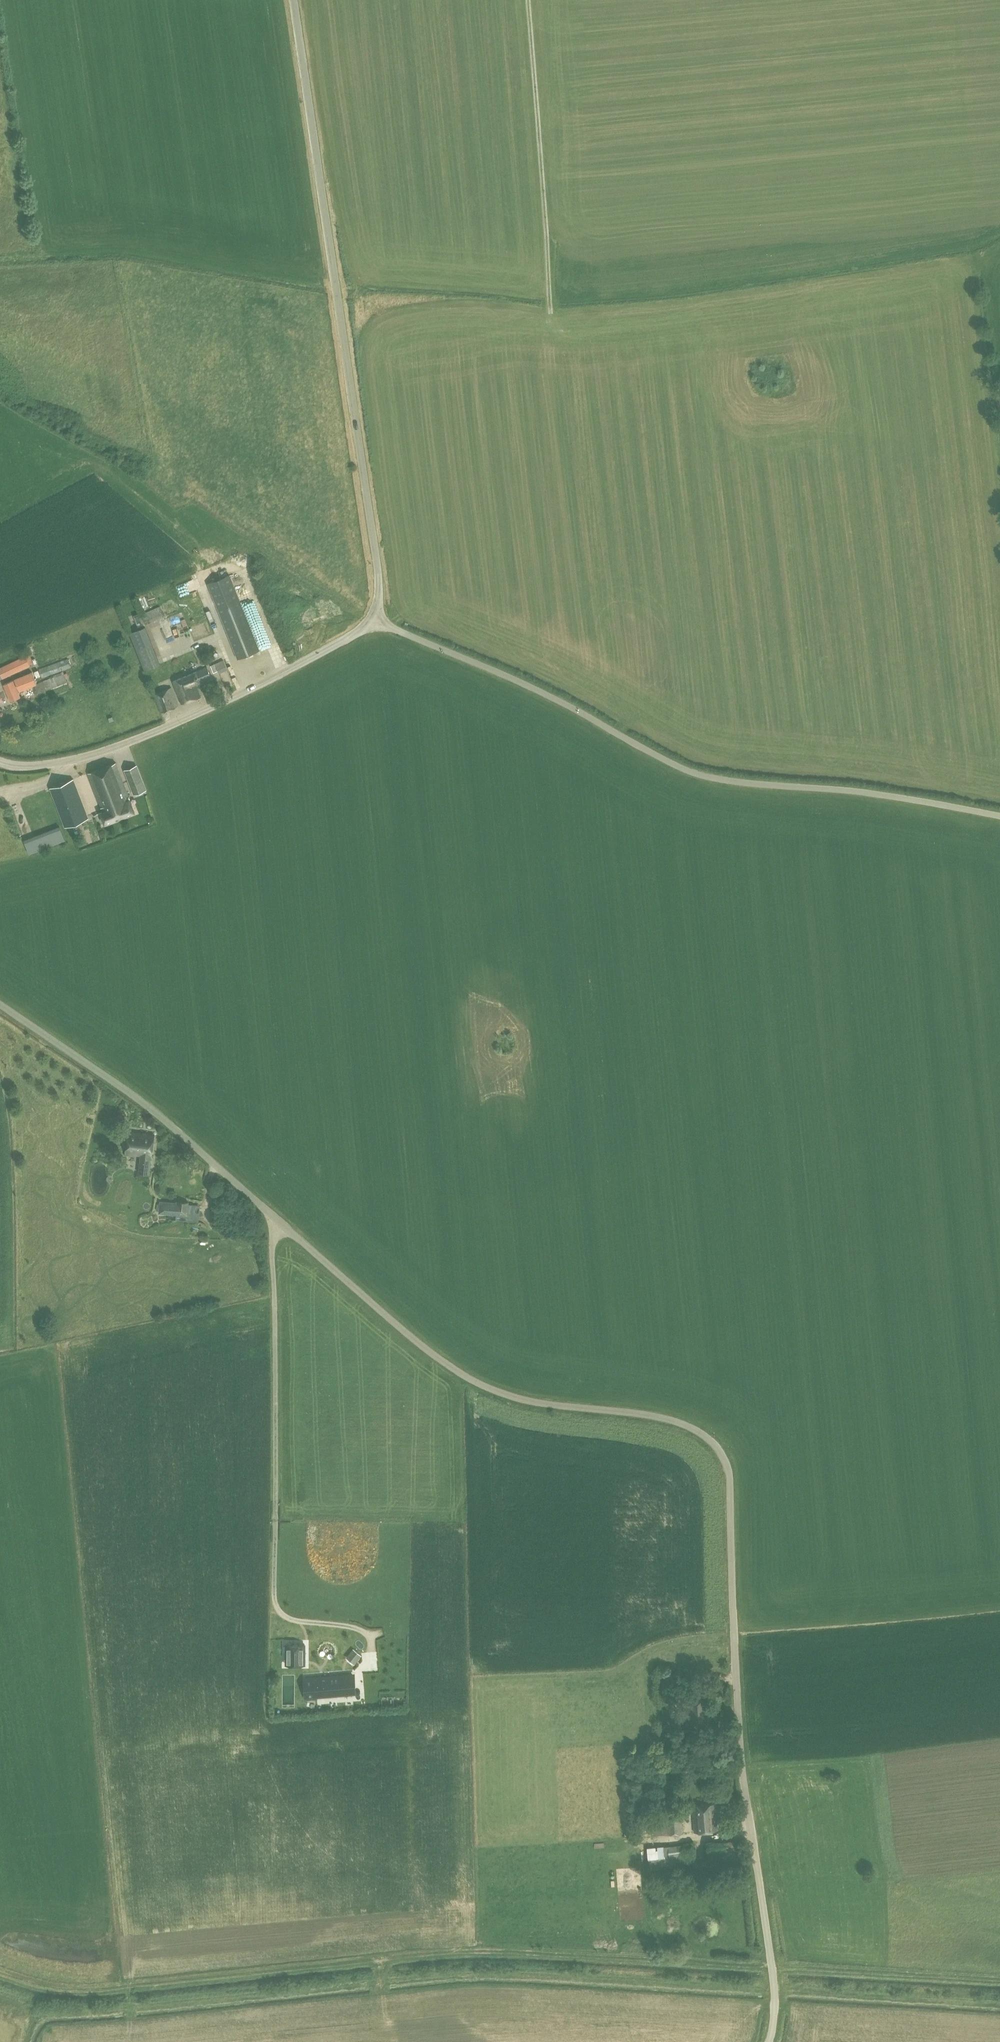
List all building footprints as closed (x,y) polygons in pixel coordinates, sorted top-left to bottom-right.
[(238,576),(242,589),(248,587),(249,591),(259,589),(255,572),(238,576)] [(259,650),(229,575),(208,583),(238,658),(259,650)] [(142,614),(146,624),(164,616),(160,606),(142,614)] [(218,640),(206,612),(186,621),(197,648),(218,640)] [(144,624),(140,614),(139,613),(134,615),(138,626),(144,624)] [(169,616),(155,622),(158,628),(172,622),(169,616)] [(159,664),(144,627),(129,633),(144,670),(159,664)] [(3,678),(31,665),(26,655),(0,667),(0,671),(3,678)] [(228,669),(223,659),(211,665),(214,672),(218,670),(220,673),(228,669)] [(59,671),(73,667),(72,661),(57,665),(59,671)] [(173,681),(182,703),(201,696),(196,683),(212,677),(207,667),(173,681)] [(35,685),(38,693),(68,681),(63,671),(53,675),(54,676),(35,685)] [(32,686),(28,675),(14,681),(14,680),(4,684),(10,701),(19,698),(16,692),(32,686)] [(154,694),(161,712),(179,705),(172,687),(154,694)] [(89,772),(104,812),(101,813),(105,823),(136,812),(117,762),(89,772)] [(142,776),(131,780),(133,788),(145,784),(142,776)] [(74,779),(51,788),(65,827),(89,818),(74,779)] [(43,845),(67,837),(62,824),(28,836),(34,853),(44,849),(43,845)] [(81,839),(86,846),(95,840),(90,833),(81,839)] [(126,1152),(142,1154),(139,1172),(149,1173),(152,1156),(155,1134),(129,1130),(126,1152)] [(160,1213),(189,1216),(191,1201),(179,1199),(179,1202),(160,1200),(160,1213)] [(286,1645),(286,1664),(305,1664),(305,1645),(286,1645)] [(355,1662),(361,1655),(354,1648),(347,1656),(355,1662)] [(307,1697),(341,1695),(339,1675),(305,1677),(307,1697)] [(677,1677),(678,1687),(697,1685),(696,1676),(677,1677)] [(691,1698),(692,1722),(708,1721),(707,1697),(691,1698)] [(693,1804),(695,1831),(718,1830),(716,1803),(693,1804)] [(653,1807),(655,1834),(683,1832),(681,1805),(653,1807)] [(710,1842),(712,1862),(730,1860),(745,1858),(742,1839),(728,1840),(710,1842)] [(648,1847),(650,1868),(693,1865),(691,1843),(648,1847)] [(638,1868),(618,1869),(621,1917),(641,1916),(638,1868)]
